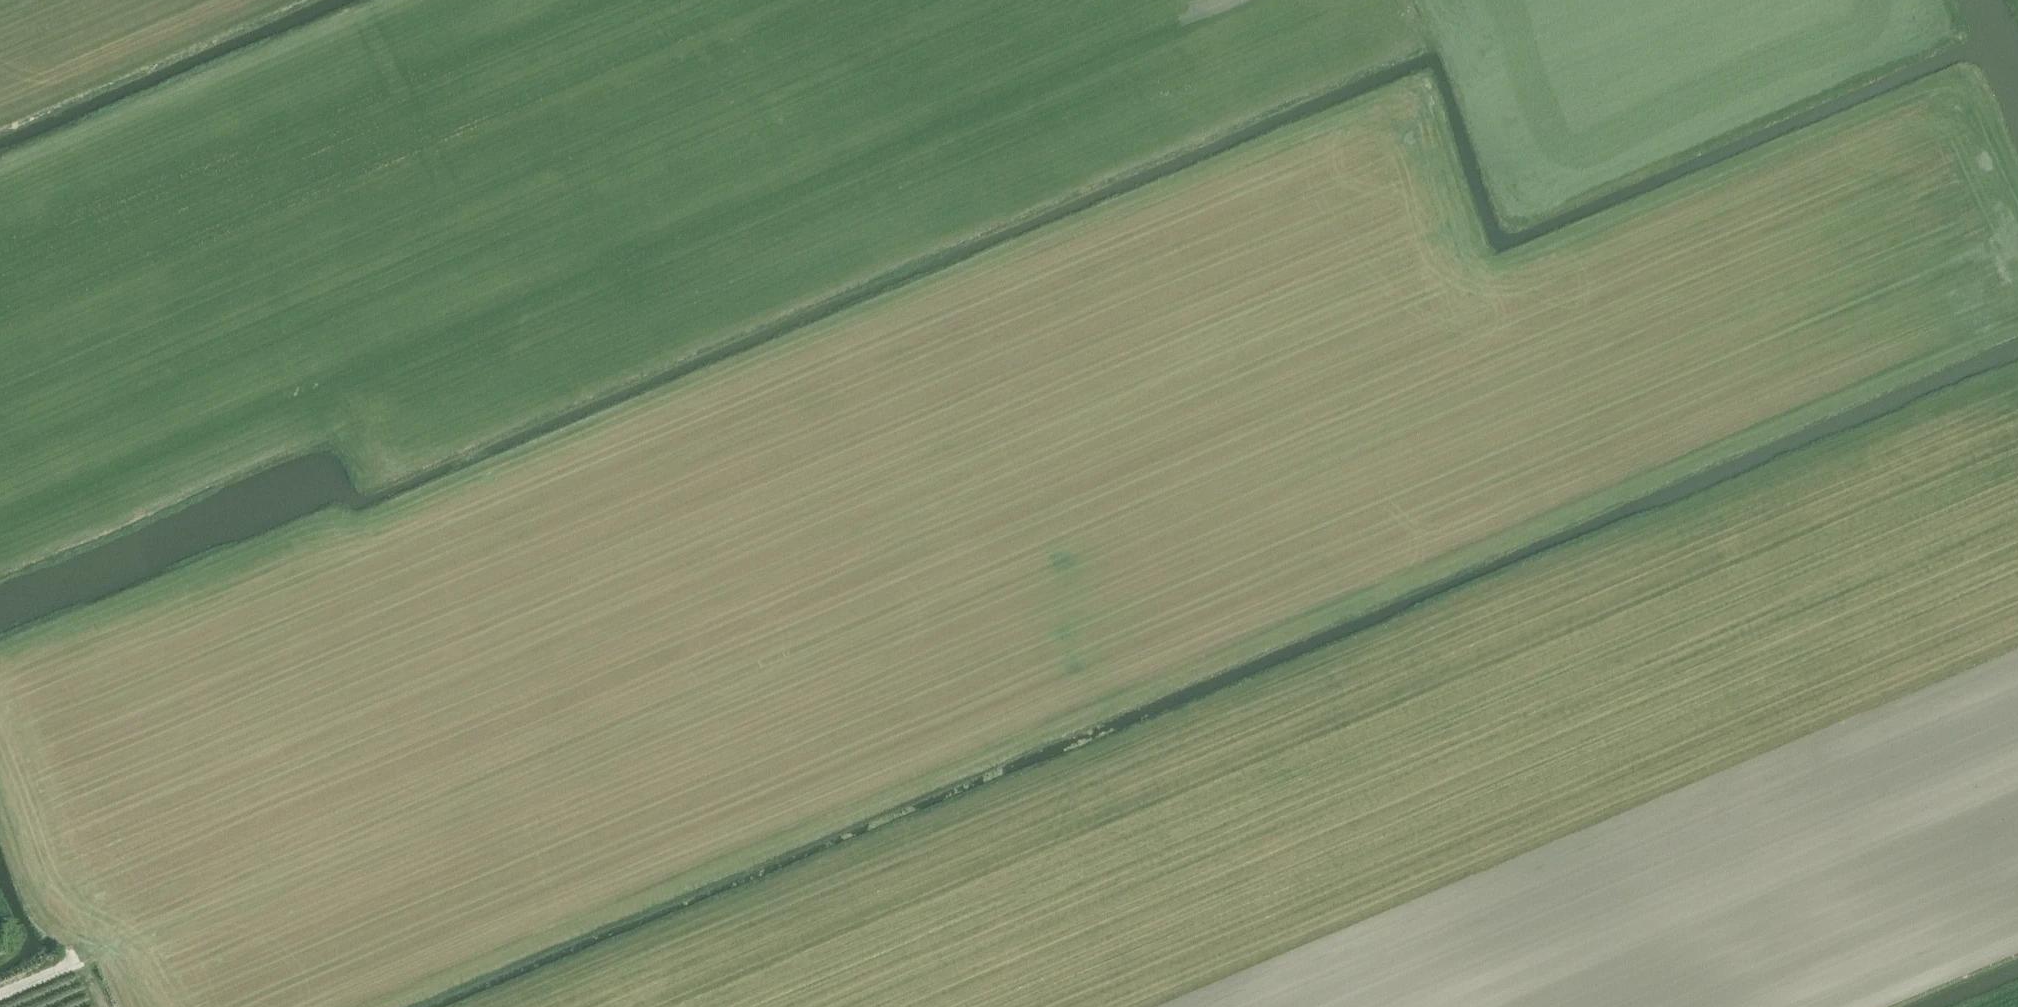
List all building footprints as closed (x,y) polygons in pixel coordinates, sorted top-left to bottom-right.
[(953,597),(972,589),(968,580),(949,588),(953,597)]
